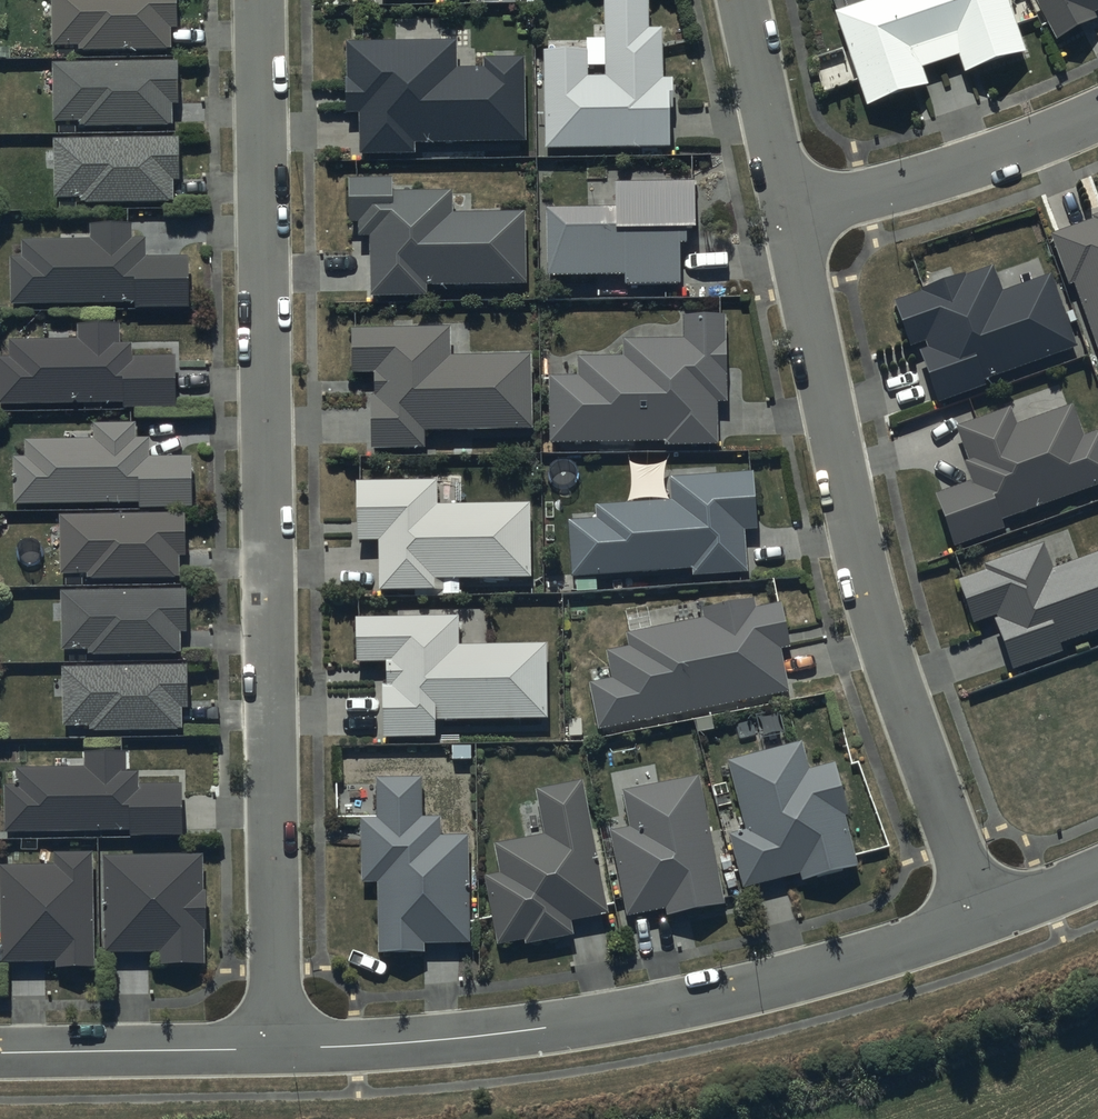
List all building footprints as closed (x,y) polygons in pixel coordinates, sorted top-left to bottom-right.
[(52,46),(79,45),(79,51),(171,50),(170,28),(177,28),(177,0),(52,0),(52,46)] [(544,149),(671,147),(671,93),(674,93),(674,78),(663,78),(663,27),(649,28),(649,0),(604,0),(604,75),(588,75),(588,49),(544,49),(544,149)] [(863,109),(928,87),(921,68),(958,56),(964,72),(1025,52),(1008,0),(858,0),(830,9),(863,109)] [(1055,43),(1097,22),(1093,15),(1097,13),(1097,0),(1033,0),(1055,43)] [(456,41),(346,42),(347,111),(363,111),(363,153),(415,152),(414,141),(524,139),(523,57),(485,57),(485,68),(476,68),(475,47),(456,47),(456,41)] [(177,62),(54,63),(54,121),(81,121),(81,125),(171,124),(171,104),(178,104),(177,62)] [(178,137),(53,138),(54,198),(73,198),(74,202),(173,201),(173,179),(179,179),(178,137)] [(393,179),(348,179),(349,223),(360,223),(360,237),(371,237),(372,297),(428,296),(427,285),(525,284),(524,211),(452,212),(452,191),(393,192),(393,179)] [(547,208),(547,275),(624,275),(624,285),(681,285),(681,244),(688,244),(688,228),(695,228),(695,181),(616,181),(616,208),(547,208)] [(1091,216),(1092,219),(1049,235),(1068,286),(1072,284),(1097,355),(1097,213),(1091,216)] [(11,257),(11,303),(135,302),(135,308),(190,307),(190,256),(145,257),(145,238),(133,238),(132,223),(91,224),(91,239),(23,239),(23,257),(11,257)] [(1075,347),(1048,274),(1001,292),(991,266),(963,276),(962,274),(922,289),(923,291),(893,302),(909,347),(925,341),(928,349),(920,352),(939,404),(985,387),(982,382),(1075,347)] [(551,376),(551,441),(667,441),(667,445),(718,445),(718,401),(727,401),(727,316),(684,316),(684,338),(623,338),(623,357),(578,357),(579,376),(551,376)] [(123,402),(123,408),(175,407),(175,357),(133,357),(133,345),(120,345),(120,324),(78,324),(78,340),(11,340),(11,358),(0,358),(0,403),(123,402)] [(450,328),(352,330),(353,374),(375,373),(376,396),(372,396),(373,448),(425,447),(425,431),(532,429),(531,354),(451,355),(450,328)] [(955,427),(968,460),(963,462),(969,481),(932,494),(953,547),(1002,528),(1000,522),(1097,484),(1097,431),(1082,437),(1070,404),(1016,425),(1009,406),(955,427)] [(13,457),(14,504),(140,503),(140,509),(194,508),(193,457),(150,457),(150,438),(136,438),(136,424),(95,424),(95,439),(26,440),(26,457),(13,457)] [(567,520),(571,576),(692,569),(693,576),(748,572),(745,529),(757,528),(754,472),(672,477),(674,501),(598,506),(598,518),(567,520)] [(378,540),(379,589),(436,589),(436,579),(531,578),(531,503),(438,503),(438,480),(357,481),(357,540),(378,540)] [(185,515),(60,515),(60,574),(87,574),(87,578),(178,578),(178,554),(185,554),(185,515)] [(1052,569),(1043,544),(982,566),(984,570),(956,581),(972,625),(993,617),(1012,670),(1062,652),(1058,642),(1097,628),(1097,552),(1052,569)] [(185,590),(62,590),(62,650),(88,650),(88,654),(179,654),(179,630),(185,630),(185,590)] [(588,681),(597,728),(789,691),(781,647),(789,645),(780,602),(757,606),(755,597),(704,607),(702,600),(627,615),(630,631),(625,632),(628,646),(607,650),(612,677),(588,681)] [(460,616),(357,616),(358,662),(387,662),(387,685),(382,685),(383,737),(436,737),(436,720),(548,719),(547,644),(460,645),(460,616)] [(187,665),(61,666),(62,727),(88,727),(89,731),(181,730),(181,706),(187,706),(187,665)] [(800,742),(727,761),(745,830),(728,835),(742,888),(800,873),(801,879),(855,865),(842,814),(847,813),(834,764),(807,771),(800,742)] [(4,785),(4,832),(129,830),(129,837),(182,837),(181,784),(140,785),(140,772),(127,772),(126,751),(85,751),(85,767),(17,768),(17,785),(4,785)] [(696,777),(622,793),(630,828),(611,832),(628,917),(667,909),(668,916),(723,903),(696,777)] [(378,882),(378,951),(424,951),(424,944),(470,944),(470,836),(442,836),(442,817),(422,817),(422,778),(377,778),(377,819),(360,819),(360,882),(378,882)] [(609,912),(583,780),(537,789),(546,836),(495,845),(501,874),(486,877),(499,944),(525,939),(526,943),(575,934),(572,919),(609,912)] [(94,853),(55,853),(55,864),(0,864),(0,876),(1,961),(56,961),(56,967),(95,967),(94,853)] [(201,855),(103,857),(105,954),(160,953),(160,964),(202,963),(202,929),(206,929),(205,890),(201,890),(201,855)]
